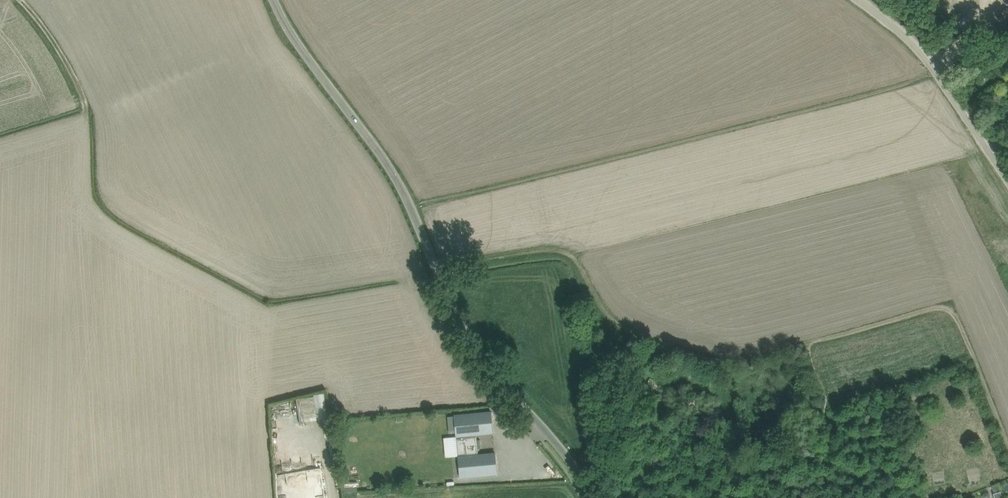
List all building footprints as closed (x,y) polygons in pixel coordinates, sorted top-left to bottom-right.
[(455,416),(449,417),(450,430),(456,430),(457,435),(459,457),(461,477),(497,473),(495,454),(478,455),(478,448),(480,448),(479,440),(477,441),(476,433),(493,432),(491,412),(455,416)] [(998,486),(993,488),(994,493),(993,493),(995,497),(1003,497),(1001,491),(1000,492),(998,486)]
